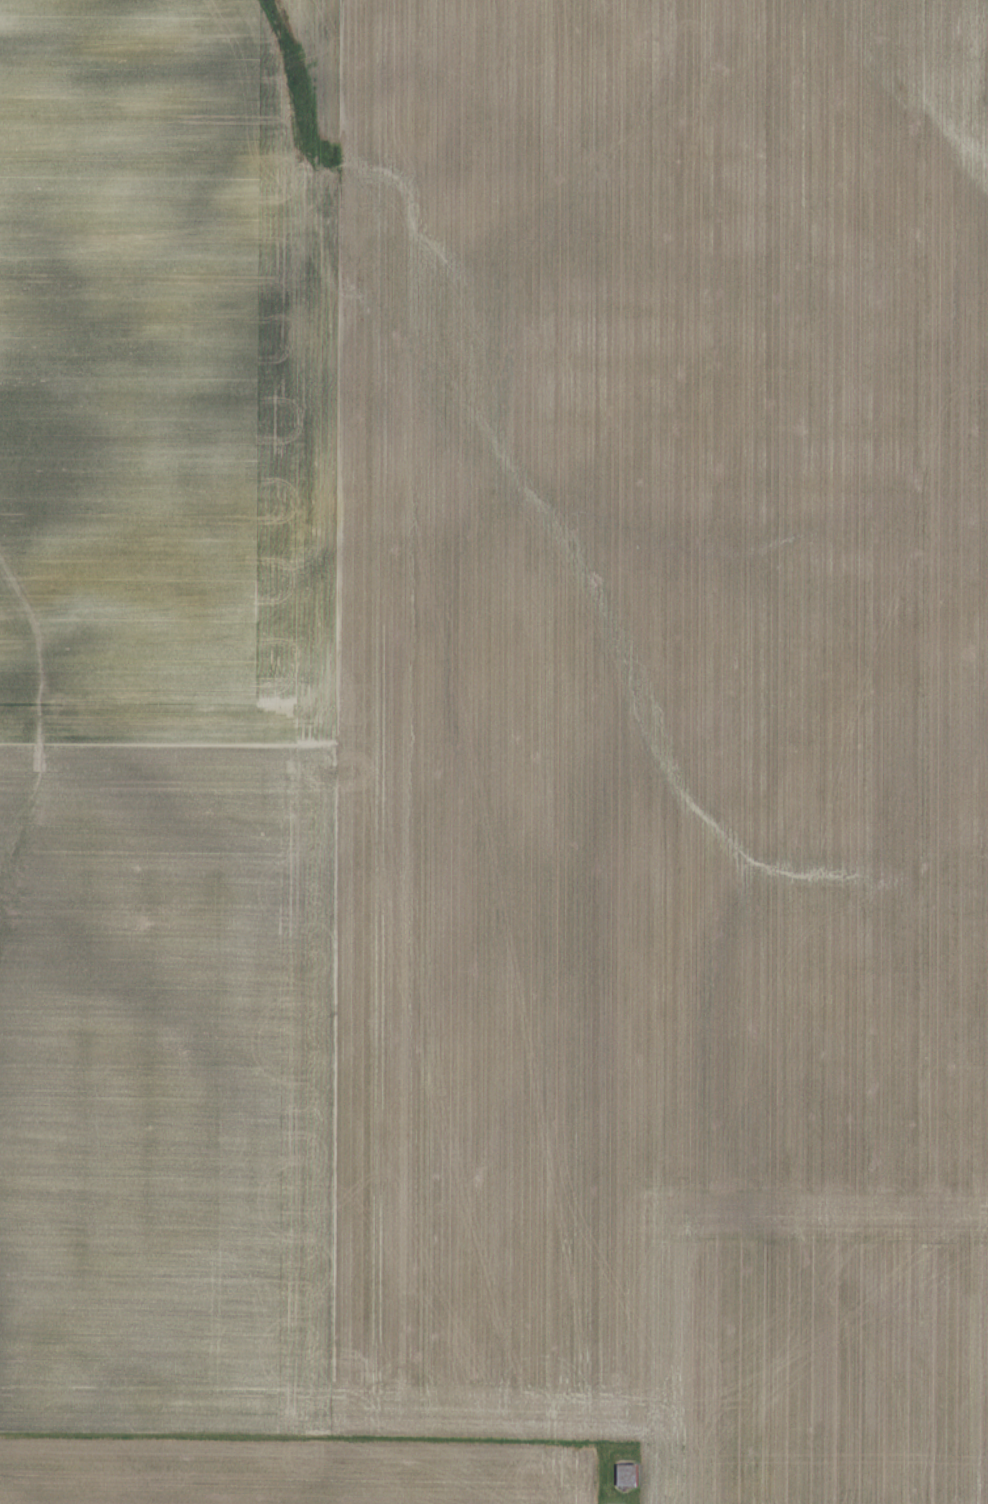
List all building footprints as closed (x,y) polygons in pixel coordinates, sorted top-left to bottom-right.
[(632,1486),(633,1465),(614,1464),(614,1486),(632,1486)]
